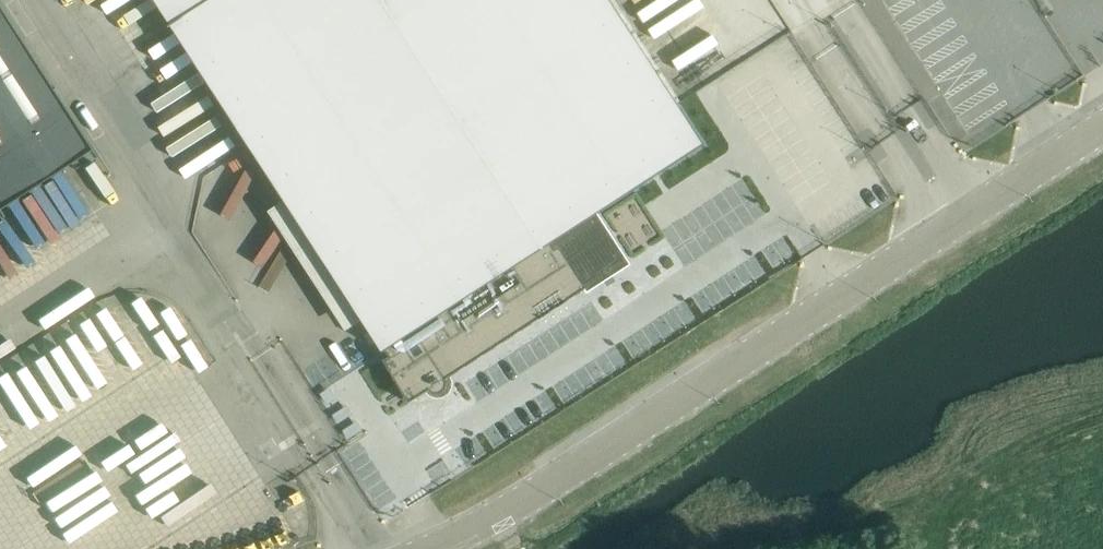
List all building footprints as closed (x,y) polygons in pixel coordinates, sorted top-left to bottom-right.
[(286,200),(363,319),(384,352),(385,351),(390,357),(386,359),(412,400),(429,389),(432,392),(437,394),(441,393),(445,390),(448,387),(448,382),(446,377),(586,287),(556,241),(704,145),(611,0),(157,0),(286,200)] [(86,150),(0,16),(0,206),(86,150)] [(806,66),(762,94),(812,172),(856,143),(806,66)]
